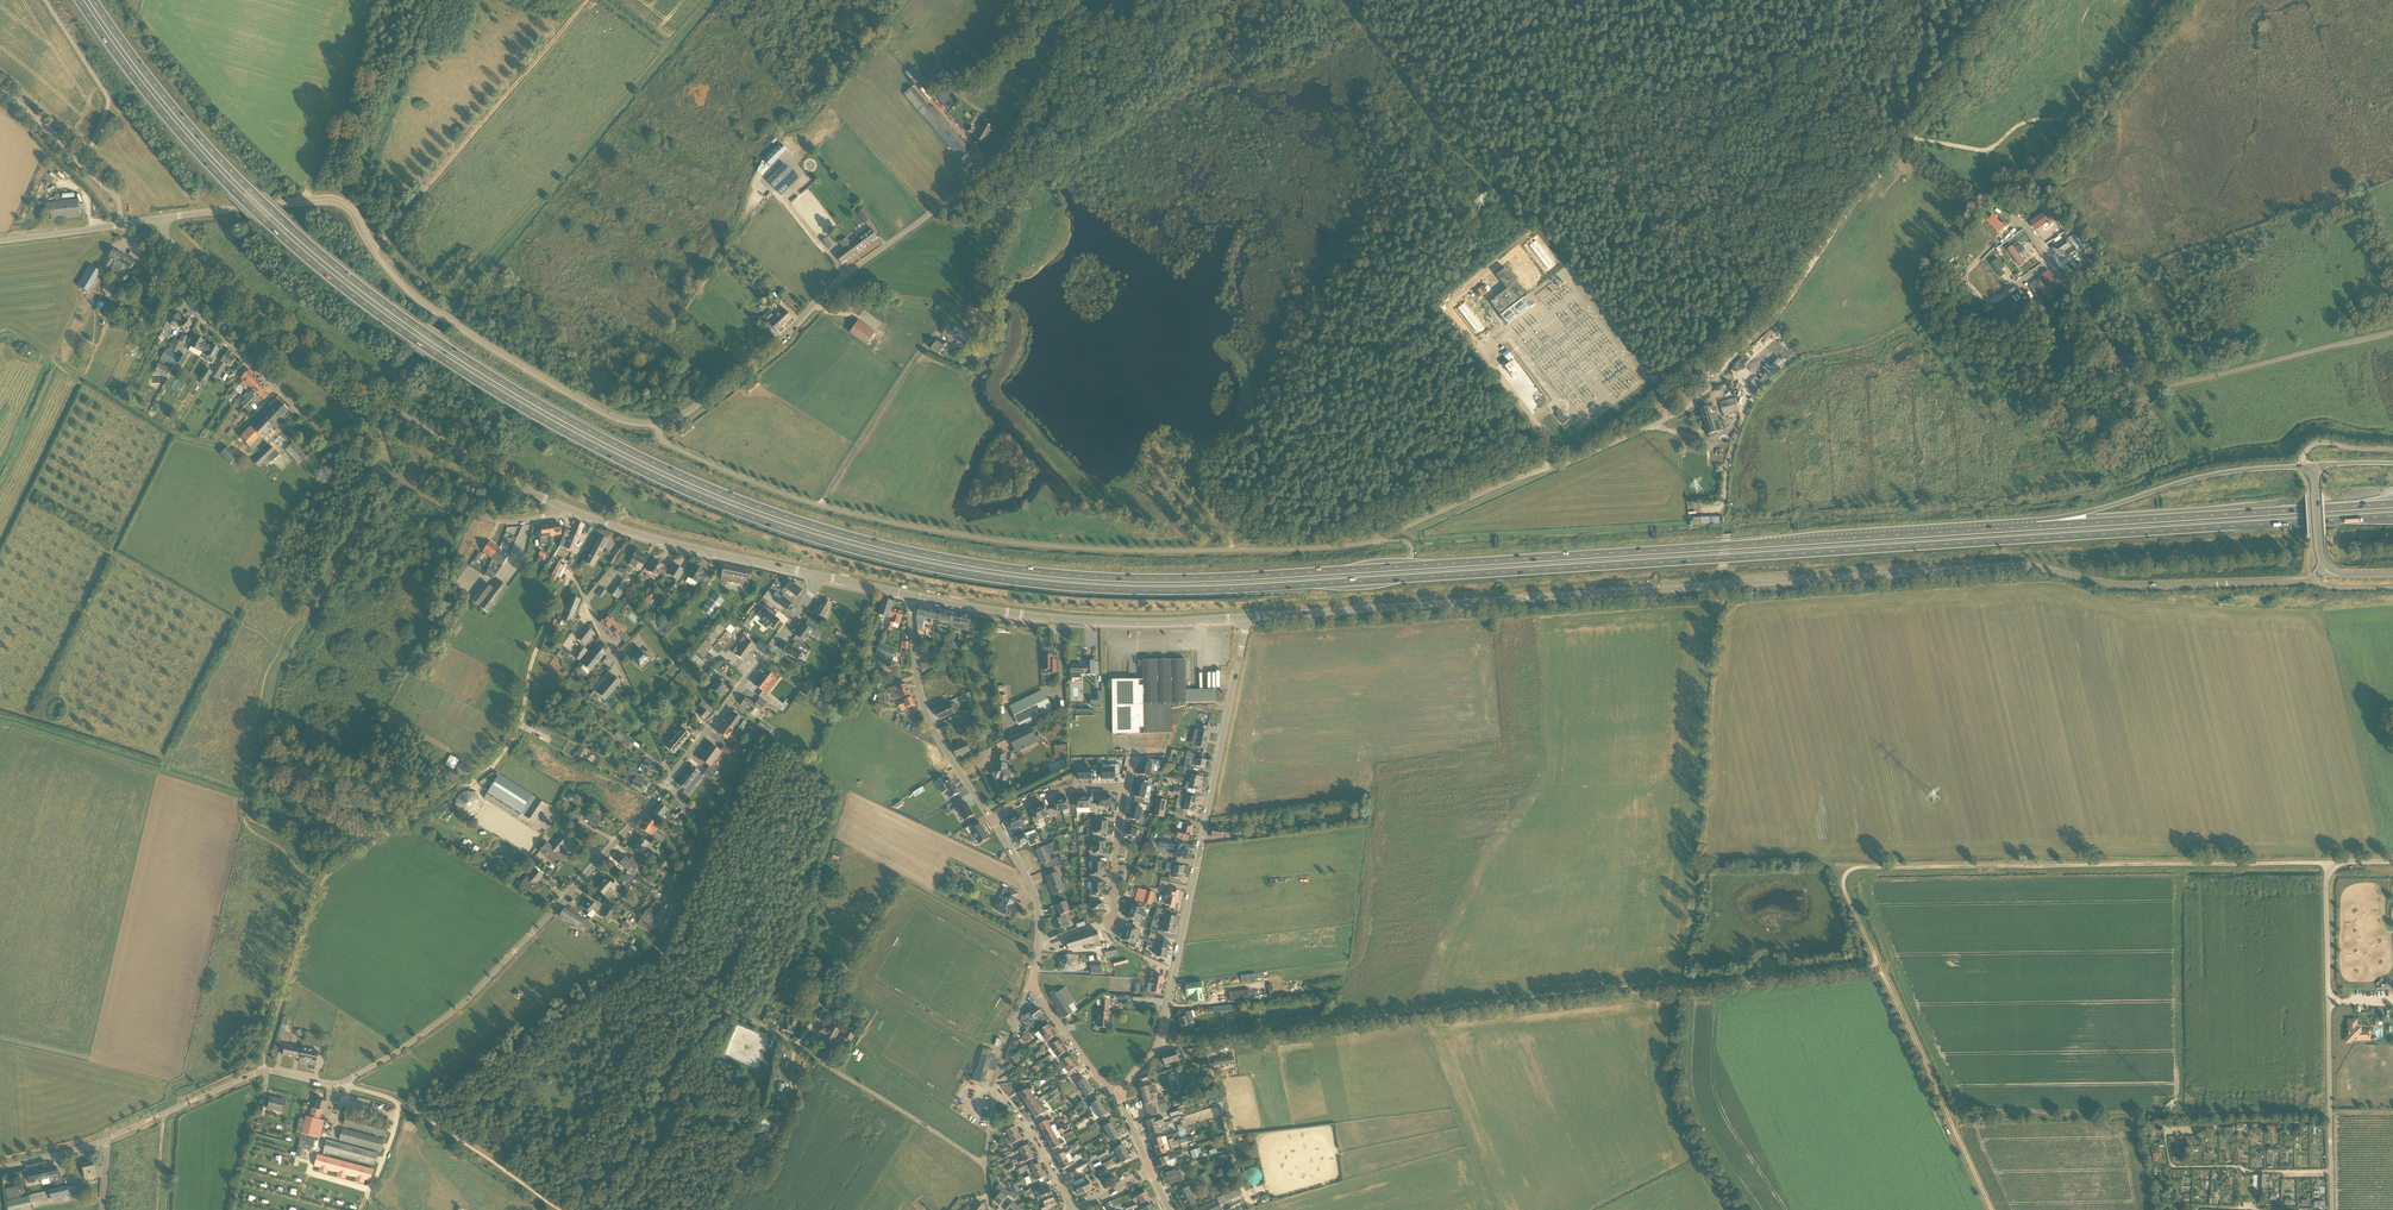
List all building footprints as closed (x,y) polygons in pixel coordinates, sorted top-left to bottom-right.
[(923,86),(929,93),(945,80),(947,78),(938,68),(930,75),(933,77),(923,86)] [(971,150),(952,128),(934,106),(931,109),(912,88),(904,95),(961,160),(971,150)] [(952,103),(944,91),(937,96),(945,107),(952,103)] [(988,135),(992,127),(984,123),(975,138),(985,144),(990,136),(988,135)] [(777,147),(763,160),(770,167),(774,164),(787,150),(780,143),(777,147)] [(775,189),(782,196),(799,179),(792,172),(775,189)] [(49,203),(51,220),(80,217),(78,200),(49,203)] [(2027,221),(2033,230),(2051,217),(2045,209),(2027,221)] [(2001,223),(1992,214),(1986,220),(1996,229),(2001,223)] [(842,264),(864,248),(877,238),(870,227),(868,228),(860,234),(861,235),(857,238),(850,243),(847,238),(840,243),(844,248),(835,254),(842,264)] [(2050,244),(2057,255),(2071,245),(2064,234),(2050,244)] [(826,238),(822,241),(826,246),(830,243),(826,238)] [(1536,240),(1529,246),(1548,270),(1555,265),(1536,240)] [(2013,246),(2006,251),(2019,269),(2026,264),(2020,256),(2025,252),(2020,246),(2016,249),(2013,246)] [(117,262),(122,254),(114,249),(109,257),(109,258),(103,267),(108,270),(113,260),(115,262),(117,262)] [(113,265),(120,269),(122,270),(124,267),(131,271),(136,263),(122,254),(117,262),(115,262),(113,265)] [(2005,268),(1998,259),(1991,263),(2001,277),(2005,274),(2002,270),(2005,268)] [(87,293),(100,272),(90,266),(77,287),(87,293)] [(1500,316),(1507,325),(1534,306),(1527,296),(1526,297),(1505,269),(1496,276),(1507,290),(1490,302),(1500,316)] [(2050,271),(2042,277),(2054,295),(2062,289),(2050,271)] [(154,284),(135,275),(128,288),(138,293),(140,287),(151,292),(154,284)] [(2029,286),(2038,300),(2047,294),(2038,280),(2029,286)] [(116,307),(126,288),(118,284),(113,294),(115,295),(110,305),(116,307)] [(775,300),(774,301),(779,305),(781,302),(777,298),(779,296),(774,292),(773,295),(774,295),(772,298),(775,300)] [(1464,301),(1457,306),(1475,329),(1482,324),(1464,301)] [(967,313),(981,314),(981,306),(968,305),(967,313)] [(793,318),(789,313),(787,311),(784,308),(779,313),(782,316),(780,318),(785,324),(793,318)] [(765,315),(769,319),(773,315),(769,311),(765,315)] [(181,325),(179,326),(187,334),(190,330),(188,328),(192,324),(187,319),(185,321),(178,313),(174,318),(181,325)] [(777,332),(785,324),(780,318),(771,325),(777,332)] [(859,321),(850,333),(867,345),(875,333),(859,321)] [(971,336),(955,327),(950,325),(949,327),(948,326),(943,335),(951,340),(950,342),(964,350),(971,336)] [(188,338),(183,335),(180,341),(174,339),(169,349),(180,355),(188,338)] [(203,353),(208,345),(204,343),(204,341),(196,337),(191,347),(199,352),(199,351),(203,353)] [(21,352),(25,346),(20,342),(16,348),(21,352)] [(947,345),(944,342),(941,345),(937,342),(932,349),(939,355),(944,348),(947,345)] [(212,364),(214,360),(220,350),(212,346),(211,347),(208,345),(203,353),(200,357),(212,364)] [(31,356),(34,352),(26,347),(23,351),(31,356)] [(179,357),(166,350),(161,358),(174,365),(179,357)] [(217,379),(220,376),(227,365),(231,368),(236,359),(226,353),(212,376),(217,379)] [(176,362),(182,366),(187,358),(181,354),(176,362)] [(1745,355),(1735,364),(1741,370),(1750,360),(1745,355)] [(1756,395),(1785,364),(1779,358),(1759,379),(1757,376),(1749,385),(1753,388),(1751,390),(1756,395)] [(172,370),(159,363),(155,371),(167,378),(172,370)] [(206,369),(200,379),(202,380),(200,383),(204,386),(213,372),(206,369)] [(242,387),(253,375),(248,371),(242,378),(242,379),(237,384),(228,394),(234,399),(242,388),(243,388),(242,387)] [(252,389),(260,381),(253,375),(242,387),(243,388),(245,390),(249,386),(252,389)] [(267,388),(266,387),(260,381),(252,389),(253,389),(252,391),(249,394),(248,395),(249,396),(246,399),(242,403),(246,406),(248,404),(255,397),(253,396),(256,393),(264,400),(268,395),(264,391),(267,388)] [(750,393),(760,385),(756,381),(746,389),(750,393)] [(1738,411),(1737,406),(1735,398),(1720,402),(1723,415),(1738,411)] [(264,419),(272,427),(288,410),(280,402),(268,415),(265,412),(261,417),(264,419)] [(1717,432),(1722,430),(1717,414),(1712,415),(1709,407),(1700,410),(1709,435),(1710,438),(1718,436),(1717,432)] [(1560,409),(1556,412),(1559,416),(1557,417),(1563,425),(1568,420),(1560,409)] [(272,427),(264,419),(254,430),(250,426),(240,437),(250,446),(249,447),(252,450),(260,443),(259,441),(272,427)] [(274,442),(254,462),(258,467),(263,462),(266,466),(278,454),(278,453),(282,449),(274,442)] [(285,450),(299,464),(307,457),(293,443),(285,450)] [(218,454),(228,464),(235,457),(225,447),(218,454)] [(1693,525),(1721,524),(1721,516),(1693,518),(1693,525)] [(573,552),(584,525),(576,521),(571,534),(565,532),(559,547),(573,552)] [(549,525),(551,536),(561,535),(560,524),(549,525)] [(548,537),(551,536),(549,525),(540,526),(542,537),(541,537),(542,544),(549,543),(548,537)] [(603,531),(586,563),(594,568),(609,540),(605,538),(607,534),(603,531)] [(493,559),(499,550),(500,549),(489,542),(483,552),(493,559)] [(544,558),(548,550),(545,548),(543,553),(541,552),(539,555),(544,558)] [(493,559),(498,563),(503,566),(509,557),(499,550),(493,559)] [(478,551),(472,561),(476,563),(482,553),(478,551)] [(632,559),(629,565),(635,568),(641,571),(644,565),(641,563),(645,556),(636,551),(632,559)] [(649,572),(657,577),(660,573),(664,576),(667,570),(663,567),(664,566),(655,561),(649,572)] [(557,562),(552,573),(556,574),(555,576),(560,578),(566,566),(557,562)] [(668,588),(673,592),(678,586),(675,583),(677,580),(678,581),(683,573),(681,572),(682,570),(675,565),(669,575),(675,579),(674,582),(673,582),(668,588)] [(751,571),(736,568),(724,566),(721,580),(748,586),(751,571)] [(688,578),(697,583),(699,580),(704,583),(709,578),(703,574),(703,572),(695,567),(688,578)] [(497,573),(493,570),(489,568),(484,576),(490,579),(492,576),(494,577),(497,573)] [(618,599),(629,584),(622,578),(610,594),(618,599)] [(492,589),(485,583),(471,601),(488,613),(508,587),(499,580),(492,589)] [(794,595),(796,597),(797,597),(799,595),(802,592),(801,592),(802,591),(798,588),(799,587),(796,585),(795,585),(793,583),(785,593),(791,598),(794,595)] [(704,595),(709,589),(704,585),(699,591),(704,595)] [(602,587),(596,595),(601,598),(607,591),(602,587)] [(783,609),(786,611),(788,608),(789,609),(791,606),(791,605),(791,604),(788,601),(785,598),(785,599),(782,597),(779,600),(768,591),(763,598),(781,612),(783,609)] [(711,617),(724,601),(715,593),(702,610),(711,617)] [(644,603),(647,605),(649,602),(650,603),(653,597),(648,595),(644,603)] [(571,624),(580,600),(572,596),(568,604),(564,602),(558,618),(571,624)] [(892,608),(894,602),(884,599),(879,615),(889,617),(889,618),(892,608)] [(817,615),(825,619),(833,604),(825,600),(822,605),(817,615)] [(938,621),(941,611),(919,606),(917,618),(918,627),(923,629),(926,619),(938,621)] [(903,612),(892,608),(889,618),(889,617),(885,629),(891,630),(894,623),(899,624),(903,612)] [(769,626),(773,629),(779,620),(767,611),(761,619),(765,623),(763,626),(767,629),(769,626)] [(951,624),(953,613),(941,611),(938,621),(939,622),(938,626),(950,628),(950,627),(951,624)] [(969,631),(972,617),(953,613),(951,624),(950,627),(964,630),(969,631)] [(625,632),(610,616),(603,622),(619,638),(625,632)] [(748,628),(752,621),(747,619),(743,625),(748,628)] [(823,633),(822,632),(808,621),(805,626),(803,624),(795,635),(804,642),(810,634),(817,639),(818,639),(823,633)] [(694,654),(701,660),(702,660),(704,658),(709,662),(713,657),(709,653),(715,646),(717,648),(718,646),(723,649),(733,637),(729,633),(719,624),(694,654)] [(586,627),(577,638),(585,644),(594,633),(586,627)] [(848,637),(847,636),(838,631),(836,634),(843,639),(841,641),(844,643),(841,648),(844,650),(848,642),(850,639),(848,638),(848,637)] [(749,653),(755,645),(744,637),(739,642),(743,645),(742,648),(749,653)] [(801,645),(795,642),(792,647),(787,644),(784,650),(783,651),(798,660),(802,653),(798,650),(800,647),(801,645)] [(892,660),(894,653),(895,650),(879,645),(876,655),(892,660)] [(577,653),(574,656),(579,661),(587,651),(581,646),(576,653),(577,653)] [(590,672),(606,652),(599,646),(593,654),(590,651),(580,663),(590,672)] [(742,648),(740,650),(736,647),(732,653),(743,661),(749,653),(742,648)] [(642,651),(638,654),(638,653),(635,656),(636,656),(632,660),(633,661),(632,661),(635,665),(636,664),(640,667),(649,659),(651,661),(655,657),(648,650),(644,653),(642,651)] [(1044,670),(1050,670),(1050,672),(1056,672),(1056,661),(1053,661),(1052,656),(1044,656),(1044,670)] [(607,657),(604,662),(610,667),(614,662),(607,657)] [(1143,661),(1143,662),(1143,666),(1143,674),(1143,680),(1139,680),(1112,680),(1113,710),(1113,728),(1113,734),(1172,733),(1172,709),(1186,706),(1186,703),(1216,702),(1216,690),(1203,690),(1186,690),(1186,660),(1181,660),(1176,660),(1153,660),(1148,661),(1143,661)] [(665,665),(669,670),(674,665),(670,661),(665,665)] [(1071,666),(1071,678),(1081,678),(1081,675),(1095,675),(1095,661),(1086,661),(1086,665),(1071,666)] [(930,667),(927,662),(920,664),(922,671),(930,667)] [(723,671),(716,666),(713,670),(720,676),(723,671)] [(755,686),(763,691),(759,696),(783,712),(789,705),(785,702),(781,706),(767,694),(778,680),(767,671),(755,686)] [(605,700),(621,682),(613,676),(606,685),(601,681),(599,683),(594,690),(595,692),(605,700)] [(718,680),(711,689),(719,696),(726,687),(721,683),(723,680),(720,677),(718,680)] [(889,689),(891,695),(893,695),(895,700),(910,695),(907,685),(897,688),(897,687),(889,689)] [(589,697),(590,695),(585,692),(579,699),(584,703),(589,697)] [(1018,723),(1051,707),(1044,693),(1012,709),(1018,723)] [(999,703),(1009,703),(1008,695),(999,695),(999,703)] [(589,697),(584,703),(602,716),(604,714),(589,703),(592,699),(589,697)] [(755,716),(759,710),(760,711),(764,706),(757,702),(756,704),(746,698),(741,705),(752,712),(751,713),(755,716)] [(915,705),(912,698),(904,700),(905,702),(898,704),(900,708),(906,706),(907,708),(915,705)] [(700,712),(698,715),(704,720),(709,715),(712,711),(703,703),(698,710),(700,712)] [(689,705),(685,708),(693,716),(696,712),(689,705)] [(948,716),(949,719),(960,715),(959,711),(954,713),(951,706),(937,712),(940,719),(948,716)] [(685,710),(682,714),(688,720),(692,717),(685,710)] [(742,735),(739,733),(746,723),(741,719),(742,719),(734,713),(726,725),(733,730),(729,736),(734,739),(737,741),(742,735)] [(772,729),(766,725),(761,722),(759,726),(769,733),(772,729)] [(536,724),(533,723),(530,728),(534,729),(533,731),(538,733),(539,732),(549,737),(552,731),(536,723),(536,724)] [(733,730),(726,725),(725,724),(719,734),(727,740),(729,736),(733,730)] [(1200,730),(1197,747),(1206,749),(1209,732),(1207,731),(1208,727),(1200,725),(1199,730),(1200,730)] [(910,731),(919,736),(922,731),(913,726),(910,731)] [(967,732),(965,727),(957,730),(959,735),(967,732)] [(683,728),(666,748),(674,754),(690,735),(683,728)] [(1014,748),(1011,750),(1013,754),(1042,740),(1037,731),(1034,733),(1032,728),(1009,739),(1014,748)] [(629,746),(634,740),(626,734),(625,735),(618,730),(615,735),(629,746)] [(962,742),(963,744),(953,748),(956,757),(975,749),(972,742),(967,744),(966,741),(962,742)] [(736,755),(741,748),(735,743),(730,750),(736,755)] [(581,760),(586,750),(579,746),(574,757),(581,760)] [(700,760),(709,766),(710,766),(714,759),(716,760),(721,752),(712,746),(708,752),(707,751),(700,760)] [(736,755),(730,750),(729,750),(724,746),(721,750),(727,754),(725,756),(742,769),(746,763),(735,755),(736,755)] [(1005,753),(997,752),(996,763),(997,763),(997,767),(990,770),(995,780),(999,779),(1002,784),(1006,782),(1009,786),(1015,783),(1012,779),(1011,779),(1007,770),(1007,768),(1008,764),(1005,763),(1005,753)] [(1192,759),(1190,766),(1205,768),(1207,761),(1203,760),(1204,756),(1187,753),(1186,758),(1192,759)] [(454,769),(459,759),(449,755),(445,765),(454,769)] [(656,778),(660,769),(651,765),(653,762),(646,759),(643,764),(642,764),(639,770),(643,772),(656,778)] [(1146,762),(1142,761),(1141,768),(1151,770),(1154,771),(1156,761),(1147,759),(1146,762)] [(1109,769),(1109,779),(1116,779),(1115,775),(1120,775),(1120,764),(1115,765),(1115,768),(1109,769)] [(714,775),(717,771),(710,766),(709,766),(706,770),(714,775)] [(1079,780),(1085,780),(1085,769),(1085,766),(1075,767),(1075,774),(1078,774),(1079,780)] [(685,790),(699,773),(692,768),(678,785),(685,790)] [(1150,777),(1151,770),(1141,768),(1139,775),(1150,777)] [(640,774),(629,769),(626,776),(635,780),(632,786),(644,792),(648,783),(638,778),(640,774)] [(711,780),(714,776),(706,770),(703,774),(711,780)] [(499,774),(484,798),(518,819),(521,814),(534,822),(546,805),(537,798),(499,774)] [(1190,782),(1202,785),(1203,778),(1192,775),(1190,782)] [(943,778),(936,783),(943,794),(946,791),(951,799),(960,793),(951,780),(946,783),(943,778)] [(724,790),(727,785),(720,779),(716,784),(724,790)] [(1190,782),(1187,782),(1185,788),(1175,786),(1174,790),(1187,793),(1188,789),(1189,789),(1200,792),(1202,785),(1190,782)] [(1137,784),(1135,790),(1146,793),(1148,786),(1137,784)] [(1145,799),(1146,793),(1135,790),(1134,797),(1145,799)] [(1174,790),(1174,791),(1173,794),(1179,795),(1177,802),(1182,802),(1186,803),(1198,806),(1199,799),(1186,796),(1187,793),(1174,790)] [(477,795),(473,793),(468,792),(463,793),(459,796),(457,800),(456,805),(457,809),(460,813),(464,816),(469,816),(473,815),(477,813),(480,809),(480,804),(479,799),(477,795)] [(574,795),(569,792),(565,799),(570,801),(574,795)] [(1098,797),(1098,804),(1094,804),(1094,811),(1094,816),(1095,816),(1099,817),(1099,807),(1112,807),(1114,799),(1114,800),(1112,800),(1112,797),(1111,797),(1111,796),(1099,796),(1099,797),(1098,797)] [(1073,804),(1073,811),(1077,811),(1077,808),(1084,808),(1084,797),(1077,797),(1077,804),(1073,804)] [(1090,797),(1084,797),(1084,808),(1090,808),(1090,811),(1094,811),(1094,804),(1090,804),(1090,797)] [(1067,799),(1061,800),(1063,811),(1069,809),(1070,812),(1073,811),(1073,804),(1069,805),(1067,799)] [(1051,809),(1054,816),(1057,815),(1057,812),(1063,811),(1061,800),(1054,802),(1055,808),(1051,809)] [(1166,802),(1157,800),(1154,816),(1163,818),(1166,802)] [(965,820),(974,815),(966,802),(957,808),(965,820)] [(1186,803),(1182,802),(1180,809),(1176,808),(1175,813),(1182,816),(1186,816),(1187,811),(1196,813),(1198,806),(1186,803)] [(657,808),(670,820),(672,817),(666,812),(668,810),(660,804),(657,808)] [(1045,805),(1038,808),(1043,818),(1049,815),(1050,818),(1054,816),(1051,809),(1047,811),(1045,805)] [(1132,806),(1130,813),(1141,815),(1142,808),(1132,806)] [(669,822),(670,820),(657,808),(652,814),(659,820),(660,819),(671,828),(673,825),(669,822)] [(1035,816),(1032,818),(1035,825),(1039,823),(1039,824),(1045,821),(1043,818),(1038,808),(1032,811),(1035,816)] [(582,816),(574,810),(572,809),(568,815),(578,821),(582,816)] [(674,814),(677,818),(683,814),(680,809),(674,814)] [(597,816),(594,813),(588,820),(595,826),(600,821),(596,817),(597,816)] [(1139,822),(1141,815),(1130,813),(1129,819),(1139,822)] [(680,824),(686,820),(683,816),(677,820),(680,824)] [(1098,820),(1097,827),(1108,828),(1108,821),(1102,821),(1102,817),(1099,817),(1095,816),(1094,820),(1098,820)] [(655,823),(654,822),(649,819),(647,823),(646,822),(644,825),(641,830),(655,838),(654,840),(653,840),(652,840),(659,844),(663,836),(656,832),(659,827),(655,824),(655,823)] [(1016,833),(1023,830),(1022,828),(1021,826),(1023,826),(1020,819),(1015,821),(1015,820),(1011,822),(1011,824),(1006,826),(1007,827),(1006,827),(1008,831),(1009,831),(1010,831),(1015,829),(1016,833)] [(1182,830),(1179,829),(1177,838),(1189,840),(1190,835),(1191,835),(1194,825),(1184,823),(1182,830)] [(972,825),(966,829),(969,835),(972,833),(979,844),(980,844),(989,838),(980,824),(975,827),(974,828),(972,825)] [(1107,835),(1108,828),(1097,827),(1096,833),(1093,833),(1093,837),(1100,838),(1100,834),(1107,835)] [(1132,837),(1131,840),(1138,842),(1140,831),(1127,828),(1125,835),(1132,837)] [(1231,836),(1231,837),(1237,838),(1238,830),(1232,829),(1231,832),(1223,830),(1213,829),(1212,837),(1222,838),(1222,835),(1231,836)] [(690,838),(685,835),(685,834),(683,833),(680,837),(688,841),(690,838)] [(1025,834),(1016,838),(1020,846),(1028,842),(1030,847),(1041,842),(1038,833),(1026,837),(1025,834)] [(1095,841),(1095,847),(1105,849),(1106,842),(1100,841),(1100,838),(1093,837),(1092,841),(1095,841)] [(552,847),(547,843),(540,852),(552,863),(553,861),(558,866),(564,859),(558,853),(566,843),(560,838),(552,847)] [(1157,841),(1151,838),(1148,844),(1154,847),(1157,841)] [(653,846),(648,843),(641,839),(637,845),(636,844),(633,849),(644,856),(646,852),(644,850),(646,847),(651,849),(653,846)] [(1159,847),(1174,850),(1173,856),(1186,859),(1188,850),(1182,849),(1183,843),(1176,841),(1176,842),(1161,839),(1159,847)] [(1052,850),(1057,848),(1054,842),(1045,847),(1045,846),(1036,851),(1043,865),(1051,861),(1049,856),(1048,853),(1052,850)] [(1104,855),(1105,849),(1095,847),(1094,854),(1091,853),(1090,858),(1098,858),(1098,855),(1104,855)] [(620,864),(631,875),(635,870),(640,864),(633,858),(630,862),(629,860),(626,858),(624,860),(620,864)] [(1092,868),(1104,869),(1104,862),(1098,862),(1098,858),(1090,858),(1090,862),(1093,862),(1093,868),(1092,868)] [(1172,865),(1167,864),(1165,872),(1170,873),(1169,879),(1180,883),(1181,879),(1182,879),(1182,875),(1183,875),(1185,868),(1172,865)] [(1090,875),(1090,879),(1098,879),(1098,875),(1104,875),(1104,869),(1092,868),(1092,875),(1090,875)] [(536,883),(539,880),(542,876),(535,870),(529,877),(528,876),(521,884),(533,895),(540,887),(536,883)] [(1064,880),(1061,881),(1059,873),(1047,877),(1053,895),(1063,891),(1064,892),(1069,890),(1065,878),(1063,879),(1064,880)] [(630,881),(632,878),(626,874),(623,880),(628,884),(630,881)] [(971,880),(977,883),(980,877),(974,874),(971,880)] [(597,889),(608,899),(614,891),(619,886),(613,880),(610,883),(606,879),(597,889)] [(1098,882),(1098,879),(1090,879),(1090,883),(1092,883),(1092,889),(1104,889),(1104,883),(1098,882)] [(1128,886),(1125,896),(1134,899),(1137,889),(1128,886)] [(1090,896),(1090,899),(1097,900),(1098,896),(1104,896),(1104,889),(1092,889),(1093,889),(1093,896),(1090,896)] [(1147,891),(1138,889),(1135,900),(1143,903),(1153,906),(1155,901),(1153,901),(1155,893),(1147,891)] [(1017,908),(1012,906),(1018,894),(1009,890),(1004,902),(1002,901),(998,911),(1013,918),(1017,908)] [(1178,902),(1178,900),(1180,891),(1173,890),(1172,893),(1165,891),(1165,896),(1167,896),(1165,905),(1170,906),(1170,907),(1175,908),(1176,902),(1178,902)] [(1097,903),(1097,900),(1090,899),(1090,903),(1093,903),(1093,910),(1104,910),(1104,903),(1097,903)] [(669,908),(664,904),(656,900),(651,908),(646,911),(640,921),(638,923),(634,921),(633,923),(640,927),(663,941),(665,936),(655,930),(661,920),(660,919),(662,916),(663,917),(667,911),(666,910),(668,907),(669,908)] [(581,906),(589,913),(587,915),(590,917),(592,918),(600,909),(592,902),(589,905),(585,901),(583,903),(583,904),(581,906)] [(1070,912),(1070,911),(1066,902),(1057,905),(1060,915),(1069,912),(1070,912)] [(1132,905),(1130,912),(1140,915),(1142,908),(1144,909),(1145,905),(1138,903),(1137,906),(1132,905)] [(622,904),(619,909),(623,912),(621,915),(629,919),(634,910),(622,904)] [(608,907),(602,916),(609,920),(614,911),(608,907)] [(564,908),(559,916),(584,932),(589,924),(585,921),(564,908)] [(1140,926),(1145,927),(1150,910),(1145,908),(1140,926)] [(1071,917),(1069,912),(1060,915),(1062,918),(1055,921),(1058,930),(1070,925),(1067,918),(1071,917)] [(1140,915),(1130,912),(1128,919),(1133,921),(1132,924),(1134,925),(1139,926),(1140,923),(1138,922),(1140,915)] [(1177,918),(1168,916),(1165,915),(1163,923),(1166,924),(1176,926),(1177,918)] [(633,923),(627,919),(625,923),(623,921),(621,925),(623,926),(628,929),(630,926),(631,927),(633,923)] [(1076,922),(1078,928),(1085,925),(1083,919),(1076,922)] [(1176,926),(1166,924),(1163,923),(1161,931),(1174,934),(1176,926)] [(1139,926),(1134,925),(1133,928),(1128,927),(1126,934),(1136,937),(1138,930),(1140,931),(1141,927),(1139,926)] [(1091,933),(1095,947),(1101,945),(1097,931),(1091,933)] [(1086,949),(1095,947),(1091,933),(1066,941),(1069,950),(1085,945),(1086,949)] [(1136,937),(1126,934),(1124,941),(1128,942),(1127,946),(1134,948),(1136,944),(1134,944),(1136,937)] [(1159,949),(1168,951),(1170,943),(1161,941),(1159,949)] [(639,950),(635,947),(629,956),(633,959),(639,950)] [(1166,959),(1168,951),(1159,949),(1157,957),(1166,959)] [(1078,965),(1076,960),(1077,955),(1068,954),(1062,957),(1063,959),(1061,960),(1062,963),(1061,963),(1064,971),(1072,968),(1078,965)] [(1103,974),(1101,966),(1091,966),(1091,974),(1103,974)] [(1151,972),(1149,983),(1153,984),(1151,992),(1161,994),(1164,978),(1155,976),(1156,973),(1151,972)] [(1193,993),(1194,1002),(1204,1000),(1203,992),(1202,983),(1197,984),(1196,982),(1191,983),(1191,984),(1188,985),(1189,994),(1193,993)] [(828,993),(821,988),(817,994),(825,998),(828,993)] [(1065,988),(1061,990),(1051,997),(1065,1018),(1073,1013),(1069,1006),(1074,1002),(1065,988)] [(1250,990),(1229,993),(1231,1002),(1251,1000),(1250,990)] [(1109,1013),(1110,1000),(1110,996),(1102,996),(1102,1000),(1102,999),(1101,1012),(1109,1013)] [(1038,1007),(1034,1010),(1032,1008),(1024,1014),(1028,1018),(1032,1015),(1035,1020),(1043,1014),(1038,1007)] [(1186,1013),(1187,1017),(1179,1019),(1182,1027),(1190,1025),(1189,1020),(1194,1018),(1192,1011),(1186,1013)] [(1109,1013),(1101,1012),(1099,1012),(1099,1028),(1108,1028),(1109,1013)] [(782,1029),(793,1034),(799,1018),(792,1015),(791,1019),(787,1017),(782,1029)] [(277,1053),(289,1018),(284,1016),(278,1038),(273,1051),(277,1053)] [(2357,1028),(2357,1020),(2349,1020),(2349,1038),(2351,1040),(2370,1040),(2370,1032),(2361,1032),(2361,1028),(2357,1028)] [(1043,1037),(1054,1029),(1051,1026),(1050,1026),(1049,1024),(1039,1031),(1043,1037)] [(834,1045),(842,1030),(833,1025),(831,1029),(829,1028),(828,1030),(823,1027),(819,1034),(827,1038),(826,1041),(834,1045)] [(1054,1029),(1043,1037),(1045,1040),(1043,1042),(1046,1046),(1054,1041),(1052,1038),(1057,1035),(1055,1033),(1056,1033),(1054,1029)] [(856,1034),(848,1030),(844,1038),(852,1041),(856,1034)] [(1027,1039),(1031,1036),(1027,1030),(1023,1033),(1025,1036),(1027,1039)] [(1054,1052),(1065,1045),(1062,1041),(1061,1042),(1060,1040),(1056,1043),(1054,1041),(1046,1046),(1049,1049),(1051,1048),(1054,1052)] [(1065,1045),(1054,1052),(1057,1057),(1055,1058),(1057,1062),(1065,1056),(1064,1054),(1068,1051),(1067,1049),(1067,1048),(1065,1045)] [(300,1059),(302,1049),(285,1046),(283,1055),(300,1059)] [(302,1049),(300,1059),(299,1062),(316,1066),(319,1052),(302,1048),(302,1049)] [(982,1061),(979,1070),(975,1069),(972,1080),(983,1083),(985,1076),(987,1076),(988,1071),(987,1071),(988,1069),(991,1070),(992,1066),(989,1065),(991,1058),(994,1059),(995,1055),(982,1051),(980,1060),(982,1061)] [(1170,1063),(1179,1060),(1176,1051),(1161,1055),(1164,1065),(1165,1065),(1165,1067),(1167,1068),(1170,1067),(1170,1065),(1170,1063)] [(1065,1068),(1076,1060),(1073,1057),(1072,1057),(1071,1055),(1067,1058),(1065,1056),(1057,1062),(1059,1065),(1058,1065),(1062,1070),(1065,1068)] [(1078,1064),(1076,1060),(1065,1068),(1068,1072),(1066,1074),(1068,1076),(1078,1074),(1075,1069),(1079,1066),(1078,1064)] [(1082,1090),(1089,1085),(1085,1078),(1078,1083),(1082,1090)] [(1089,1085),(1082,1090),(1086,1096),(1093,1092),(1089,1085)] [(1148,1118),(1169,1111),(1166,1099),(1158,1101),(1153,1085),(1140,1089),(1148,1118)] [(1024,1100),(1032,1095),(1029,1092),(1033,1089),(1032,1087),(1028,1089),(1020,1094),(1024,1100)] [(1052,1092),(1055,1097),(1061,1094),(1057,1088),(1052,1092)] [(1028,1106),(1035,1101),(1032,1095),(1024,1100),(1028,1106)] [(1041,1101),(1047,1097),(1046,1095),(1044,1096),(1036,1101),(1035,1101),(1028,1106),(1032,1112),(1039,1107),(1043,1105),(1041,1101)] [(268,1109),(282,1112),(285,1101),(278,1099),(277,1101),(270,1099),(268,1109)] [(1180,1099),(1172,1101),(1174,1106),(1174,1107),(1182,1105),(1180,1099)] [(300,1119),(299,1123),(297,1131),(302,1133),(296,1156),(300,1157),(302,1148),(312,1151),(315,1141),(318,1141),(319,1138),(320,1138),(324,1121),(319,1119),(322,1110),(324,1111),(326,1102),(318,1100),(316,1109),(312,1108),(310,1117),(306,1116),(305,1120),(300,1119)] [(1092,1113),(1095,1111),(1103,1107),(1099,1100),(1091,1104),(1092,1106),(1089,1107),(1092,1113)] [(1062,1106),(1060,1102),(1051,1108),(1053,1111),(1062,1106)] [(1047,1111),(1046,1108),(1043,1105),(1039,1107),(1032,1112),(1036,1118),(1043,1114),(1043,1113),(1047,1111)] [(1220,1106),(1185,1115),(1187,1124),(1222,1115),(1220,1106)] [(1095,1111),(1099,1118),(1107,1114),(1103,1107),(1095,1111)] [(1169,1111),(1171,1117),(1180,1115),(1180,1113),(1182,1112),(1181,1107),(1169,1111)] [(343,1125),(384,1136),(387,1126),(346,1115),(343,1125)] [(1164,1124),(1164,1123),(1163,1120),(1164,1120),(1164,1119),(1163,1119),(1162,1116),(1147,1121),(1149,1128),(1164,1124)] [(1043,1131),(1051,1127),(1049,1123),(1053,1121),(1052,1118),(1047,1120),(1039,1125),(1043,1131)] [(762,1120),(761,1130),(768,1131),(769,1126),(772,1126),(772,1121),(762,1120)] [(1169,1129),(1167,1123),(1167,1122),(1164,1123),(1164,1124),(1149,1128),(1151,1135),(1169,1129)] [(1108,1134),(1115,1130),(1111,1123),(1104,1127),(1108,1134)] [(1010,1137),(1019,1133),(1016,1127),(1007,1131),(1002,1133),(1004,1136),(1008,1134),(1010,1137)] [(1054,1133),(1051,1127),(1043,1131),(1046,1138),(1054,1133)] [(381,1152),(384,1140),(342,1129),(339,1140),(381,1152)] [(1108,1143),(1112,1141),(1119,1137),(1115,1130),(1108,1134),(1104,1136),(1108,1143)] [(1019,1133),(1010,1137),(1011,1141),(1007,1143),(1008,1146),(1013,1144),(1022,1140),(1019,1133)] [(1046,1138),(1050,1144),(1057,1139),(1054,1133),(1046,1138)] [(1168,1144),(1172,1143),(1170,1139),(1167,1141),(1166,1136),(1153,1140),(1156,1148),(1163,1145),(1168,1144)] [(1057,1139),(1050,1144),(1053,1150),(1061,1146),(1065,1143),(1064,1141),(1060,1143),(1057,1139)] [(323,1151),(374,1165),(377,1153),(326,1140),(323,1151)] [(1181,1145),(1179,1140),(1178,1141),(1172,1143),(1168,1144),(1163,1145),(1156,1148),(1158,1155),(1166,1153),(1166,1152),(1174,1149),(1173,1147),(1176,1146),(1181,1145)] [(1022,1156),(1031,1152),(1028,1145),(1019,1149),(1015,1151),(1016,1154),(1021,1152),(1022,1156)] [(1119,1156),(1127,1152),(1123,1145),(1110,1151),(1112,1154),(1116,1152),(1119,1156)] [(1199,1154),(1201,1153),(1199,1148),(1190,1151),(1193,1159),(1200,1157),(1199,1154)] [(1059,1163),(1067,1159),(1066,1155),(1070,1153),(1069,1151),(1064,1153),(1056,1157),(1059,1163)] [(1031,1152),(1022,1156),(1024,1159),(1020,1161),(1021,1164),(1025,1162),(1034,1158),(1031,1152)] [(1127,1152),(1119,1156),(1121,1160),(1116,1163),(1118,1165),(1130,1159),(1127,1152)] [(1174,1159),(1179,1157),(1177,1153),(1177,1152),(1155,1161),(1158,1168),(1167,1164),(1169,1168),(1177,1164),(1174,1159)] [(314,1166),(370,1181),(373,1169),(318,1155),(314,1166)] [(753,1164),(761,1167),(763,1159),(755,1157),(753,1164)] [(1067,1159),(1059,1163),(1062,1170),(1071,1166),(1070,1166),(1075,1164),(1074,1161),(1069,1163),(1067,1159)] [(773,1163),(765,1160),(759,1176),(767,1179),(773,1163)] [(91,1177),(92,1178),(96,1177),(93,1161),(85,1163),(86,1164),(82,1165),(86,1178),(91,1177)] [(1088,1165),(1087,1162),(1075,1167),(1076,1170),(1088,1165)] [(1028,1165),(1018,1169),(1020,1173),(1020,1174),(1027,1171),(1030,1177),(1043,1170),(1040,1164),(1031,1168),(1029,1169),(1028,1165)] [(56,1166),(27,1174),(30,1183),(59,1176),(56,1166)] [(1100,1177),(1109,1173),(1106,1168),(1098,1172),(1100,1177)] [(1262,1168),(1248,1168),(1248,1183),(1261,1184),(1262,1168)] [(1032,1181),(1032,1183),(1037,1181),(1046,1177),(1043,1170),(1030,1177),(1032,1181)] [(1176,1172),(1176,1171),(1175,1170),(1169,1172),(1166,1173),(1166,1175),(1170,1186),(1174,1184),(1174,1183),(1181,1181),(1179,1176),(1181,1175),(1180,1171),(1180,1170),(1176,1172)] [(2258,1175),(2258,1187),(2261,1187),(2261,1191),(2265,1192),(2265,1187),(2265,1176),(2266,1176),(2266,1175),(2265,1175),(2265,1176),(2258,1175)] [(1082,1184),(1085,1192),(1092,1189),(1088,1181),(1086,1176),(1084,1177),(1084,1178),(1080,1179),(1082,1184)] [(1205,1190),(1213,1185),(1210,1180),(1202,1184),(1205,1190)] [(70,1194),(77,1192),(75,1184),(49,1191),(51,1199),(70,1195),(70,1194)] [(1079,1195),(1085,1192),(1082,1184),(1075,1187),(1079,1195)] [(1179,1192),(1187,1207),(1196,1203),(1191,1195),(1197,1192),(1193,1184),(1179,1192)] [(18,1186),(5,1190),(8,1200),(21,1196),(18,1186)] [(1049,1187),(1043,1189),(1042,1186),(1034,1189),(1037,1196),(1041,1195),(1043,1199),(1053,1195),(1049,1187)] [(1007,1203),(1015,1194),(1012,1191),(1010,1193),(1005,1188),(994,1201),(1000,1206),(1005,1201),(1007,1203)] [(1217,1200),(1195,1209),(1220,1209),(1222,1209),(1225,1209),(1243,1202),(1237,1190),(1217,1199),(1217,1200)] [(1134,1201),(1137,1200),(1139,1199),(1141,1204),(1150,1200),(1146,1192),(1142,1194),(1141,1193),(1135,1196),(1132,1197),(1134,1201)] [(1015,1199),(1018,1196),(1015,1194),(1007,1203),(1010,1205),(1006,1209),(1015,1209),(1018,1206),(1013,1202),(1015,1199)] [(1043,1199),(1044,1204),(1040,1206),(1042,1209),(1049,1209),(1051,1209),(1050,1206),(1056,1204),(1053,1195),(1043,1199)] [(22,1207),(21,1198),(6,1201),(8,1209),(9,1209),(22,1207)] [(986,1208),(979,1202),(973,1209),(968,1205),(964,1209),(984,1209),(986,1208)]
